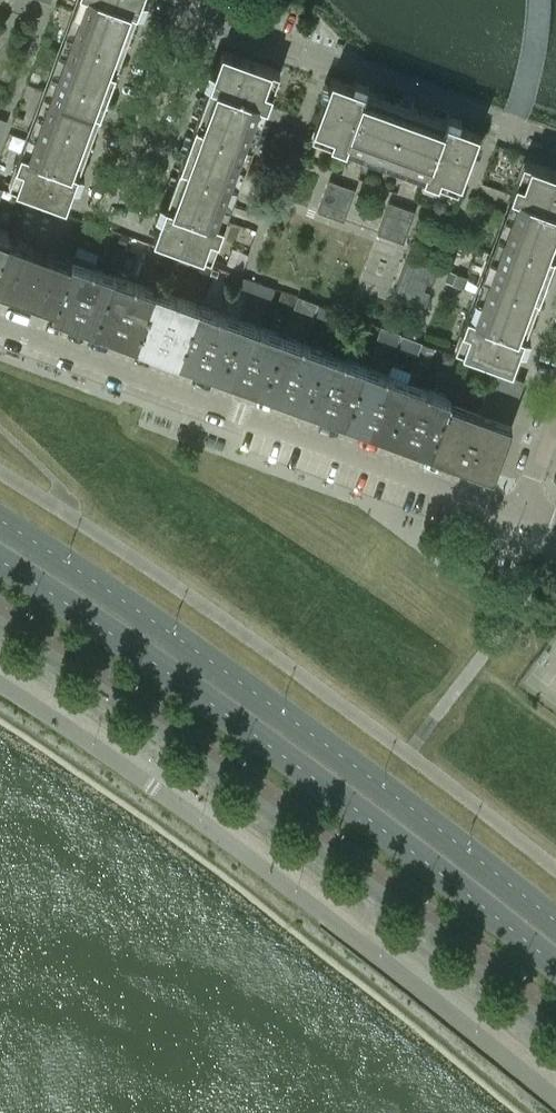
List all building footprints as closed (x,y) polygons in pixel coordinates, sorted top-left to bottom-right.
[(73,8),(73,9),(80,12),(81,10),(131,28),(138,10),(143,12),(148,0),(76,0),(73,8)] [(81,10),(80,12),(66,50),(116,69),(131,28),(81,10)] [(223,48),(215,69),(210,67),(209,69),(205,80),(210,82),(203,103),(252,122),(260,124),(280,70),(223,48)] [(116,69),(66,50),(51,90),(101,109),(116,69)] [(355,79),(352,85),(332,77),(311,134),(366,155),(368,147),(387,97),(366,90),(368,84),(356,79),(355,79)] [(101,109),(51,90),(36,130),(36,133),(86,151),(101,109)] [(425,111),(400,102),(387,97),(368,147),(406,161),(425,111)] [(252,122),(203,103),(188,142),(238,160),(252,122)] [(425,111),(406,161),(403,168),(458,188),(479,131),(459,124),(461,118),(449,113),(447,113),(445,119),(425,111)] [(86,151),(36,133),(36,130),(29,128),(9,183),(66,204),(74,183),(80,185),(84,173),(84,172),(79,170),(86,151)] [(238,160),(188,142),(174,181),(224,199),(238,160)] [(511,194),(503,213),(511,216),(511,215),(555,231),(555,171),(523,159),(511,194)] [(329,179),(318,211),(344,220),(356,189),(329,179)] [(231,202),(224,199),(174,181),(166,202),(161,200),(156,212),(156,213),(161,215),(154,236),(211,257),(231,202)] [(389,201),(377,232),(404,242),(415,211),(389,201)] [(511,216),(497,255),(547,273),(555,247),(555,231),(511,215),(511,216)] [(109,227),(98,223),(94,234),(105,238),(109,227)] [(130,235),(119,231),(115,241),(126,245),(130,235)] [(10,237),(0,233),(0,265),(10,237)] [(140,238),(130,235),(126,245),(136,249),(140,238)] [(72,260),(10,237),(0,265),(0,286),(55,306),(72,260)] [(157,256),(166,260),(171,249),(161,246),(157,256)] [(171,249),(166,260),(178,264),(181,253),(171,249)] [(55,306),(53,311),(94,327),(111,282),(114,274),(94,267),(96,261),(74,253),(72,260),(55,306)] [(547,273),(497,255),(482,294),(532,312),(547,273)] [(438,269),(406,258),(394,293),(425,305),(430,291),(424,289),(427,281),(433,283),(438,269)] [(199,271),(208,275),(212,265),(202,261),(199,271)] [(212,265),(208,275),(220,279),(223,269),(212,265)] [(449,270),(445,281),(464,287),(468,277),(449,270)] [(114,274),(111,282),(94,327),(117,335),(136,282),(114,274)] [(241,287),(251,290),(255,280),(244,276),(241,287)] [(275,287),(265,284),(255,280),(251,290),(271,298),(275,287)] [(136,282),(117,335),(136,342),(156,289),(136,282)] [(156,289),(136,342),(157,350),(176,295),(156,288),(156,289)] [(278,300),(291,305),(296,295),(282,290),(278,300)] [(532,312),(482,294),(475,291),(455,346),(512,367),(520,347),(525,349),(530,335),(525,333),(532,312)] [(176,295),(157,350),(178,357),(198,303),(176,295)] [(316,302),(296,295),(291,305),(313,313),(316,302)] [(328,307),(316,302),(313,313),(324,317),(328,307)] [(198,303),(178,357),(200,365),(220,311),(198,303)] [(220,311),(200,365),(221,373),(241,319),(220,311)] [(241,319),(221,373),(241,380),(261,326),(241,319)] [(402,333),(380,325),(376,339),(397,346),(397,345),(401,334),(402,333)] [(261,326),(241,380),(261,388),(281,334),(261,326)] [(397,345),(397,346),(417,353),(418,352),(422,342),(422,340),(402,333),(401,334),(397,345)] [(281,334),(261,388),(282,395),(302,342),(281,334)] [(302,342),(282,395),(304,403),(322,354),(324,350),(302,342)] [(418,352),(437,359),(440,348),(422,342),(418,352)] [(456,354),(440,348),(437,359),(452,364),(456,354)] [(322,354),(304,403),(325,411),(345,357),(324,350),(322,354)] [(345,357),(325,411),(346,419),(366,365),(345,357)] [(366,365),(346,419),(367,426),(387,372),(366,365)] [(509,421),(524,379),(494,368),(479,410),(450,400),(451,396),(449,395),(429,449),(455,458),(493,472),(512,422),(509,421)] [(387,372),(367,426),(389,434),(406,386),(408,380),(387,372)] [(406,386),(389,434),(408,441),(427,387),(408,380),(406,386)] [(427,387),(408,441),(429,449),(449,395),(427,387)]
